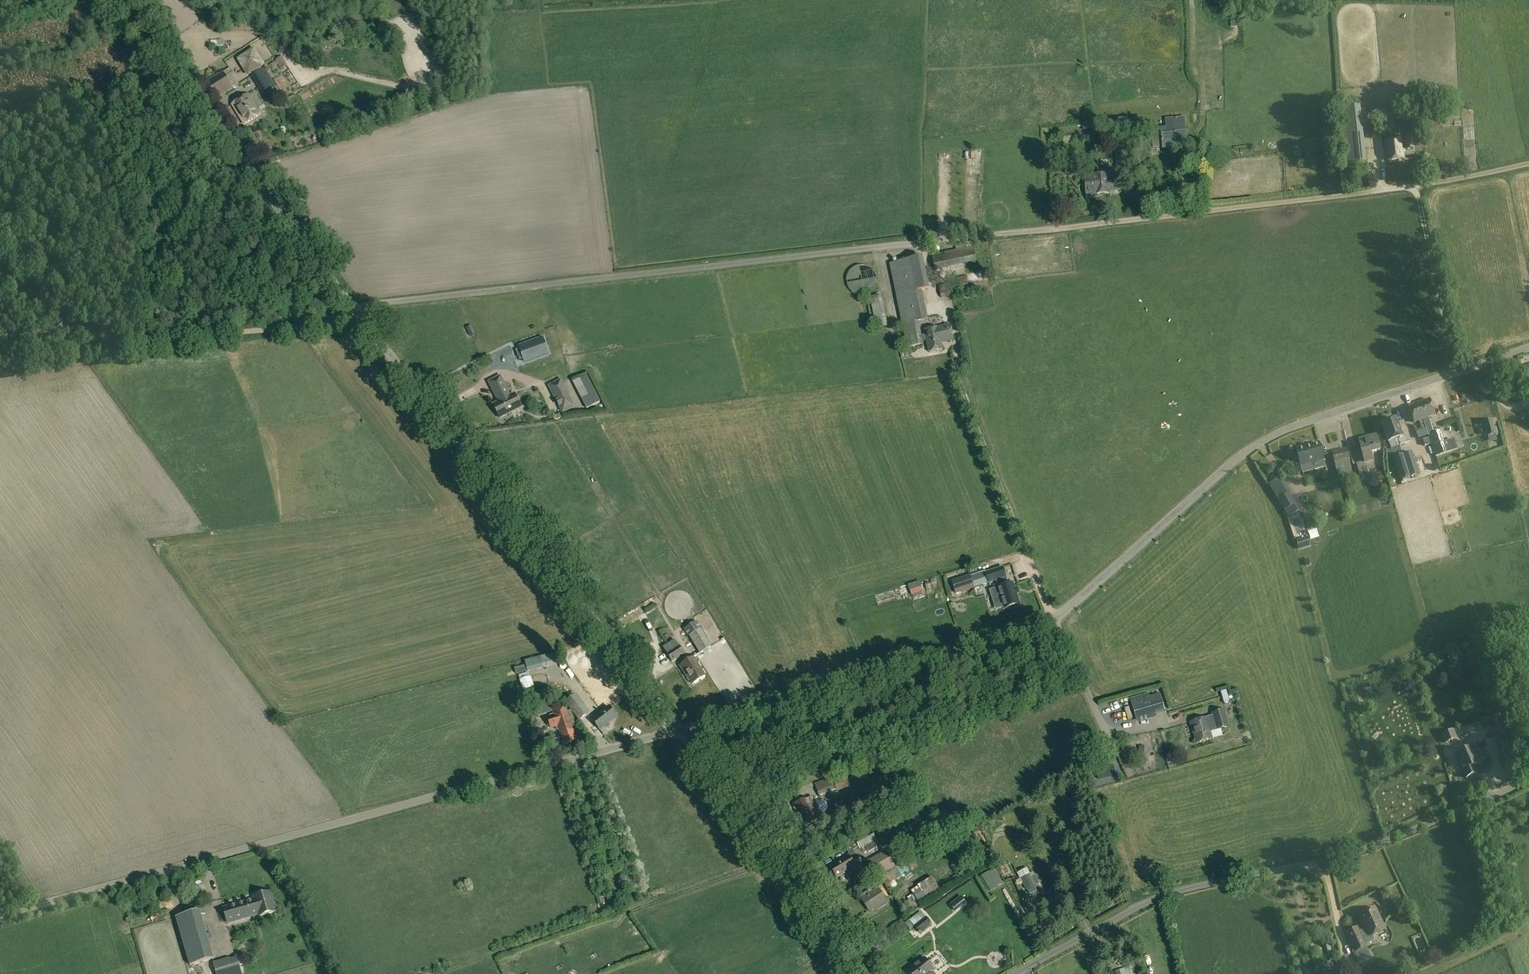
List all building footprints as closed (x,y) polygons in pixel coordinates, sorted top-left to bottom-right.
[(253,48),(236,59),(247,76),(265,65),(253,48)] [(276,60),(281,69),(287,66),(282,57),(276,60)] [(252,76),(263,95),(274,88),(263,70),(252,76)] [(233,89),(223,72),(203,84),(213,100),(233,89)] [(248,95),(232,105),(244,124),(260,114),(248,95)] [(1360,108),(1339,110),(1345,166),(1366,164),(1360,108)] [(1420,123),(1419,113),(1399,115),(1400,125),(1420,123)] [(1187,148),(1186,132),(1161,134),(1162,150),(1187,148)] [(1413,138),(1386,141),(1388,160),(1403,159),(1402,150),(1414,148),(1413,138)] [(1126,152),(1115,153),(1116,168),(1127,167),(1126,152)] [(977,164),(978,154),(965,154),(964,164),(977,164)] [(1078,161),(1067,162),(1068,174),(1079,173),(1078,161)] [(1176,171),(1177,190),(1190,189),(1188,170),(1176,171)] [(1119,187),(1118,178),(1109,179),(1108,173),(1084,175),(1086,199),(1098,197),(1097,195),(1107,194),(1106,189),(1119,187)] [(945,181),(938,186),(942,191),(949,186),(945,181)] [(976,262),(973,246),(931,255),(934,270),(976,262)] [(928,320),(922,291),(929,290),(923,257),(889,264),(906,348),(923,345),(918,322),(928,320)] [(950,283),(938,285),(940,299),(953,296),(950,283)] [(870,297),(876,329),(887,327),(881,295),(870,297)] [(924,329),(929,352),(942,349),(941,341),(953,338),(950,324),(942,326),(942,328),(938,329),(937,327),(924,329)] [(470,336),(476,333),(472,325),(466,328),(470,336)] [(551,341),(536,347),(545,370),(560,364),(551,341)] [(598,400),(586,370),(571,375),(582,406),(598,400)] [(515,394),(511,396),(501,376),(489,382),(497,399),(498,398),(500,401),(493,405),(500,418),(521,407),(515,394)] [(569,395),(561,379),(547,386),(556,402),(558,406),(562,414),(576,407),(575,405),(575,406),(569,395)] [(1430,399),(1409,406),(1413,419),(1415,423),(1419,422),(1422,430),(1426,428),(1428,435),(1429,435),(1433,433),(1430,424),(1428,417),(1435,415),(1430,399)] [(1412,441),(1407,428),(1400,430),(1396,418),(1382,422),(1389,441),(1398,438),(1400,445),(1412,441)] [(1493,419),(1483,422),(1487,437),(1497,434),(1493,419)] [(1444,442),(1440,431),(1433,433),(1429,435),(1435,456),(1453,451),(1450,440),(1444,442)] [(1380,450),(1377,436),(1359,441),(1365,461),(1373,459),(1372,453),(1380,450)] [(1324,460),(1323,457),(1320,443),(1296,449),(1297,450),(1293,451),(1295,458),(1299,458),(1301,466),(1324,460)] [(1335,464),(1351,461),(1348,448),(1332,452),(1335,464)] [(1391,468),(1396,481),(1418,474),(1414,465),(1416,464),(1412,452),(1404,455),(1404,453),(1392,456),(1396,467),(1391,468)] [(1436,460),(1429,463),(1433,471),(1440,468),(1436,460)] [(1309,473),(1319,471),(1318,464),(1307,466),(1309,473)] [(1339,477),(1353,473),(1351,464),(1337,467),(1339,477)] [(1361,464),(1354,466),(1357,478),(1364,476),(1361,464)] [(1300,510),(1279,477),(1269,484),(1289,517),(1300,510)] [(1307,538),(1297,541),(1299,548),(1309,545),(1307,538)] [(1004,609),(1018,604),(1011,584),(1007,585),(1005,577),(1006,577),(1003,567),(984,573),(988,583),(997,580),(999,588),(997,588),(1004,609)] [(970,576),(954,581),(953,582),(956,593),(974,588),(970,576)] [(711,646),(700,629),(689,636),(700,653),(711,646)] [(675,639),(663,647),(673,662),(685,654),(675,639)] [(543,667),(558,663),(556,653),(540,657),(524,661),(526,665),(514,668),(516,675),(543,667)] [(694,658),(681,666),(692,684),(705,675),(694,658)] [(519,680),(523,691),(534,687),(531,677),(519,680)] [(1224,688),(1219,689),(1223,703),(1228,701),(1224,688)] [(1152,696),(1156,710),(1163,709),(1159,694),(1152,696)] [(575,695),(565,703),(579,720),(589,712),(575,695)] [(1136,720),(1155,714),(1149,696),(1130,702),(1136,720)] [(549,703),(529,709),(533,721),(539,719),(538,716),(552,712),(549,703)] [(548,718),(551,728),(559,726),(561,734),(572,731),(566,712),(565,713),(563,705),(556,707),(558,714),(548,718)] [(616,718),(608,708),(592,720),(600,730),(604,726),(606,728),(609,725),(608,723),(616,718)] [(1205,718),(1190,723),(1196,743),(1212,739),(1209,731),(1216,729),(1216,730),(1228,727),(1224,711),(1211,714),(1212,717),(1206,719),(1205,718)] [(1500,714),(1491,716),(1496,736),(1505,733),(1500,714)] [(1468,722),(1471,735),(1482,733),(1479,720),(1468,722)] [(1458,728),(1441,734),(1445,743),(1462,737),(1458,728)] [(1515,766),(1507,739),(1499,742),(1503,758),(1501,758),(1505,769),(1515,766)] [(1455,754),(1459,762),(1465,778),(1476,774),(1473,766),(1479,764),(1472,747),(1455,754)] [(1115,774),(1112,764),(1098,768),(1100,778),(1115,774)] [(850,786),(846,777),(833,782),(837,791),(850,786)] [(830,784),(817,790),(820,797),(833,791),(830,784)] [(812,797),(808,799),(807,797),(794,805),(806,826),(817,819),(822,816),(812,797)] [(875,840),(871,832),(855,840),(860,849),(875,840)] [(876,849),(885,844),(882,838),(872,843),(876,849)] [(628,860),(622,843),(615,845),(621,862),(628,860)] [(886,850),(868,860),(877,876),(895,867),(886,850)] [(855,867),(848,856),(830,868),(837,878),(855,867)] [(1020,874),(1028,871),(1025,865),(1018,868),(1020,874)] [(880,878),(889,890),(896,885),(892,879),(901,874),(896,867),(887,872),(888,873),(880,878)] [(981,876),(990,892),(998,887),(988,872),(981,876)] [(1027,890),(1032,887),(1035,885),(1029,874),(1020,879),(1026,890),(1027,890)] [(927,900),(940,892),(931,878),(918,886),(927,900)] [(877,891),(863,900),(870,911),(875,907),(877,909),(881,907),(880,904),(883,902),(877,891)] [(255,897),(256,901),(248,903),(247,901),(223,908),(228,923),(251,917),(251,914),(258,912),(259,916),(276,911),(270,892),(255,897)] [(228,895),(220,897),(222,907),(230,906),(228,895)] [(1372,936),(1386,930),(1376,908),(1360,915),(1363,923),(1365,922),(1372,936)] [(190,966),(214,959),(199,910),(175,917),(190,966)] [(920,934),(932,925),(926,917),(914,926),(920,934)] [(1355,952),(1367,946),(1358,927),(1346,932),(1355,952)] [(1421,932),(1412,934),(1414,947),(1423,945),(1421,932)] [(1330,949),(1325,940),(1320,943),(1325,952),(1330,949)] [(557,957),(566,953),(562,941),(552,945),(557,957)] [(237,955),(213,962),(217,973),(243,973),(237,955)] [(932,972),(934,970),(925,958),(908,971),(910,973),(933,973),(932,972)]
